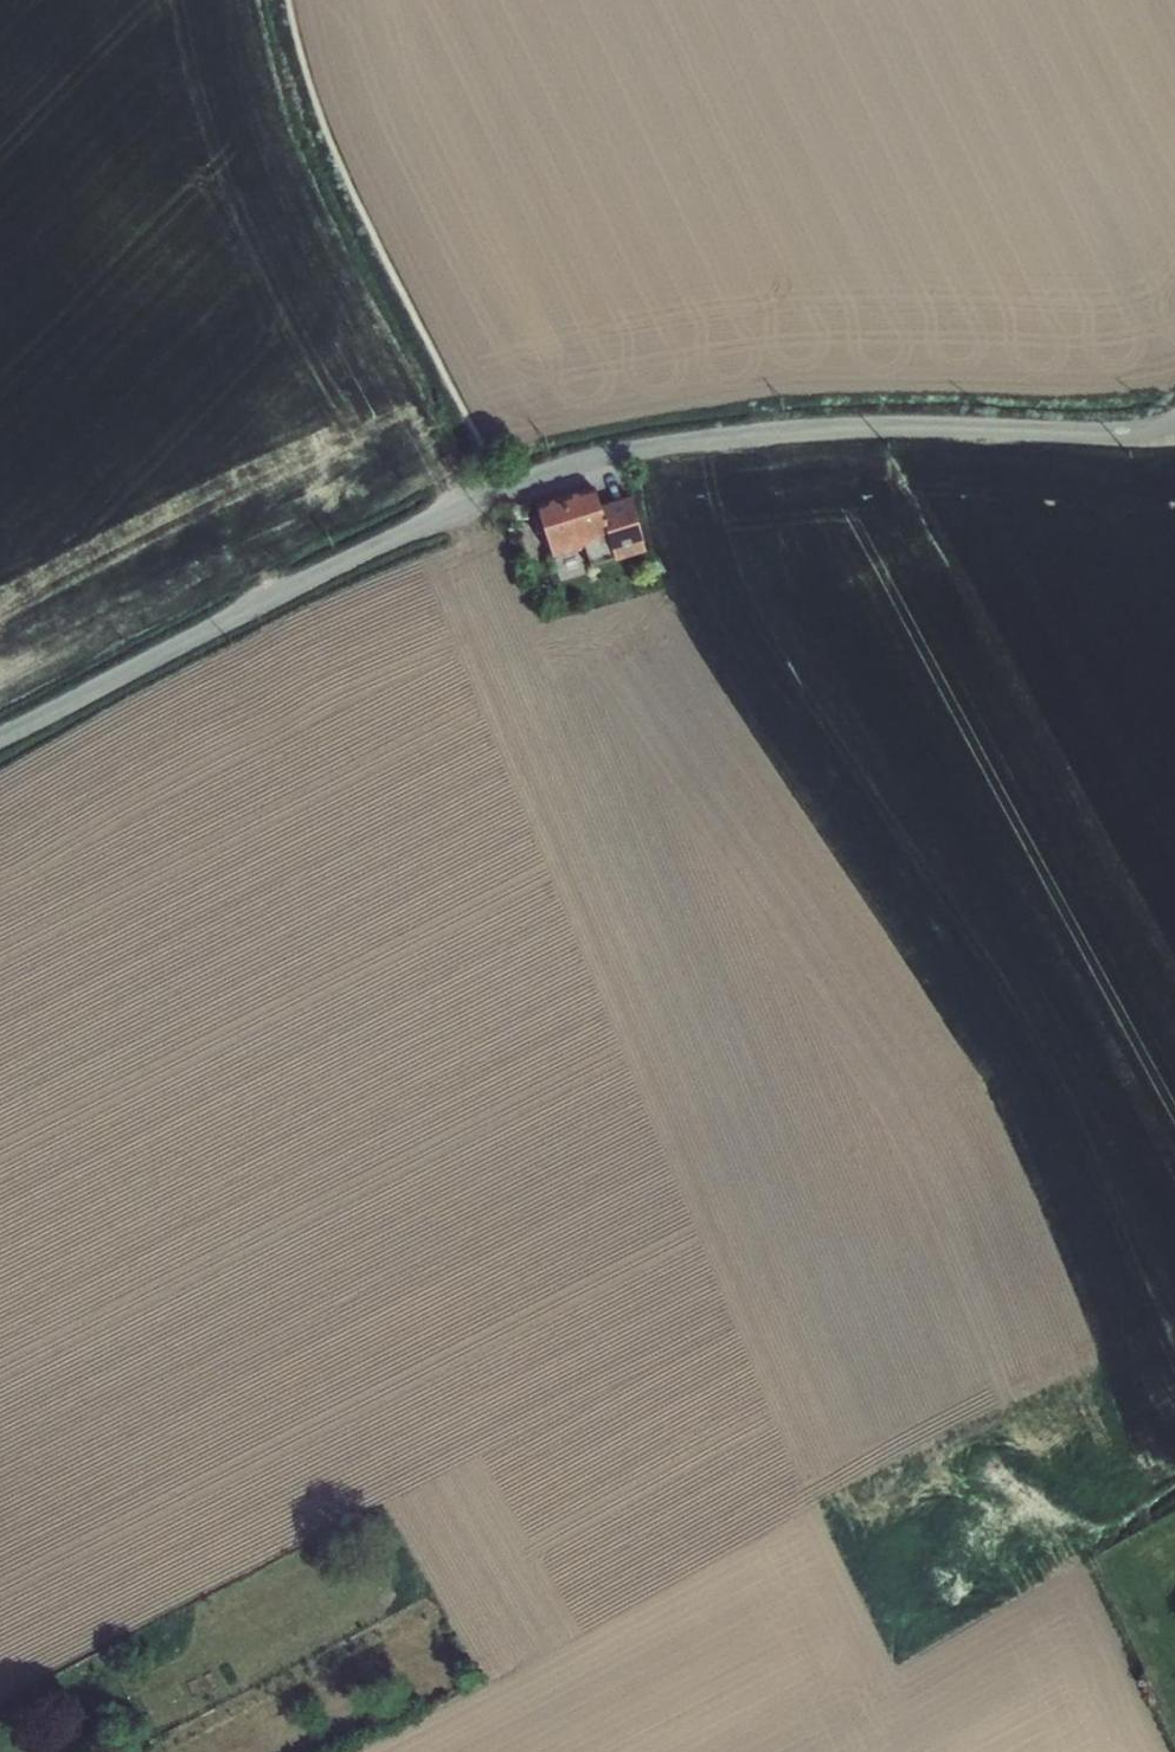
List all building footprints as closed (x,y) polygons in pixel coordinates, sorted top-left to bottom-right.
[(621,472),(590,483),(597,503),(628,492),(621,472)] [(643,542),(628,492),(597,503),(590,483),(533,503),(550,551),(581,540),(589,561),(643,542)]
